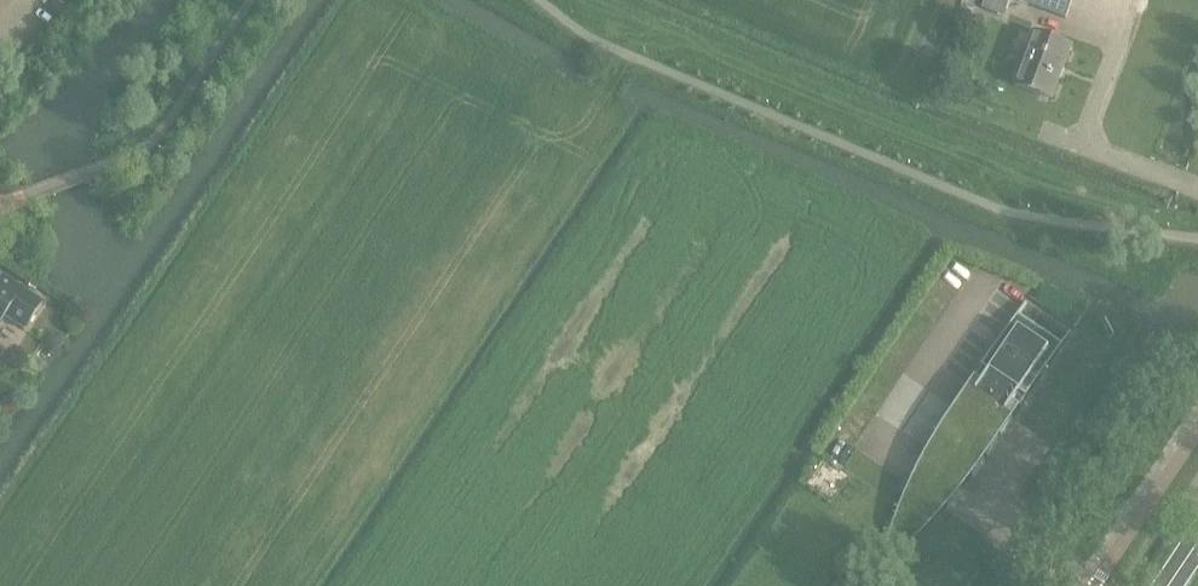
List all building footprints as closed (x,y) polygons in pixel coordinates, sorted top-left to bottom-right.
[(935,15),(949,20),(956,0),(941,0),(935,15)] [(983,10),(1006,18),(1013,0),(987,0),(983,10)] [(1067,20),(1075,0),(1015,0),(1067,20)] [(1053,100),(1072,47),(1036,34),(1016,86),(1053,100)] [(3,295),(0,293),(0,324),(5,317),(24,330),(42,304),(11,283),(3,295)] [(1014,420),(1072,334),(1071,333),(1063,344),(1020,316),(1028,304),(1027,303),(957,406),(941,431),(922,463),(963,490),(989,457),(1014,420)]
